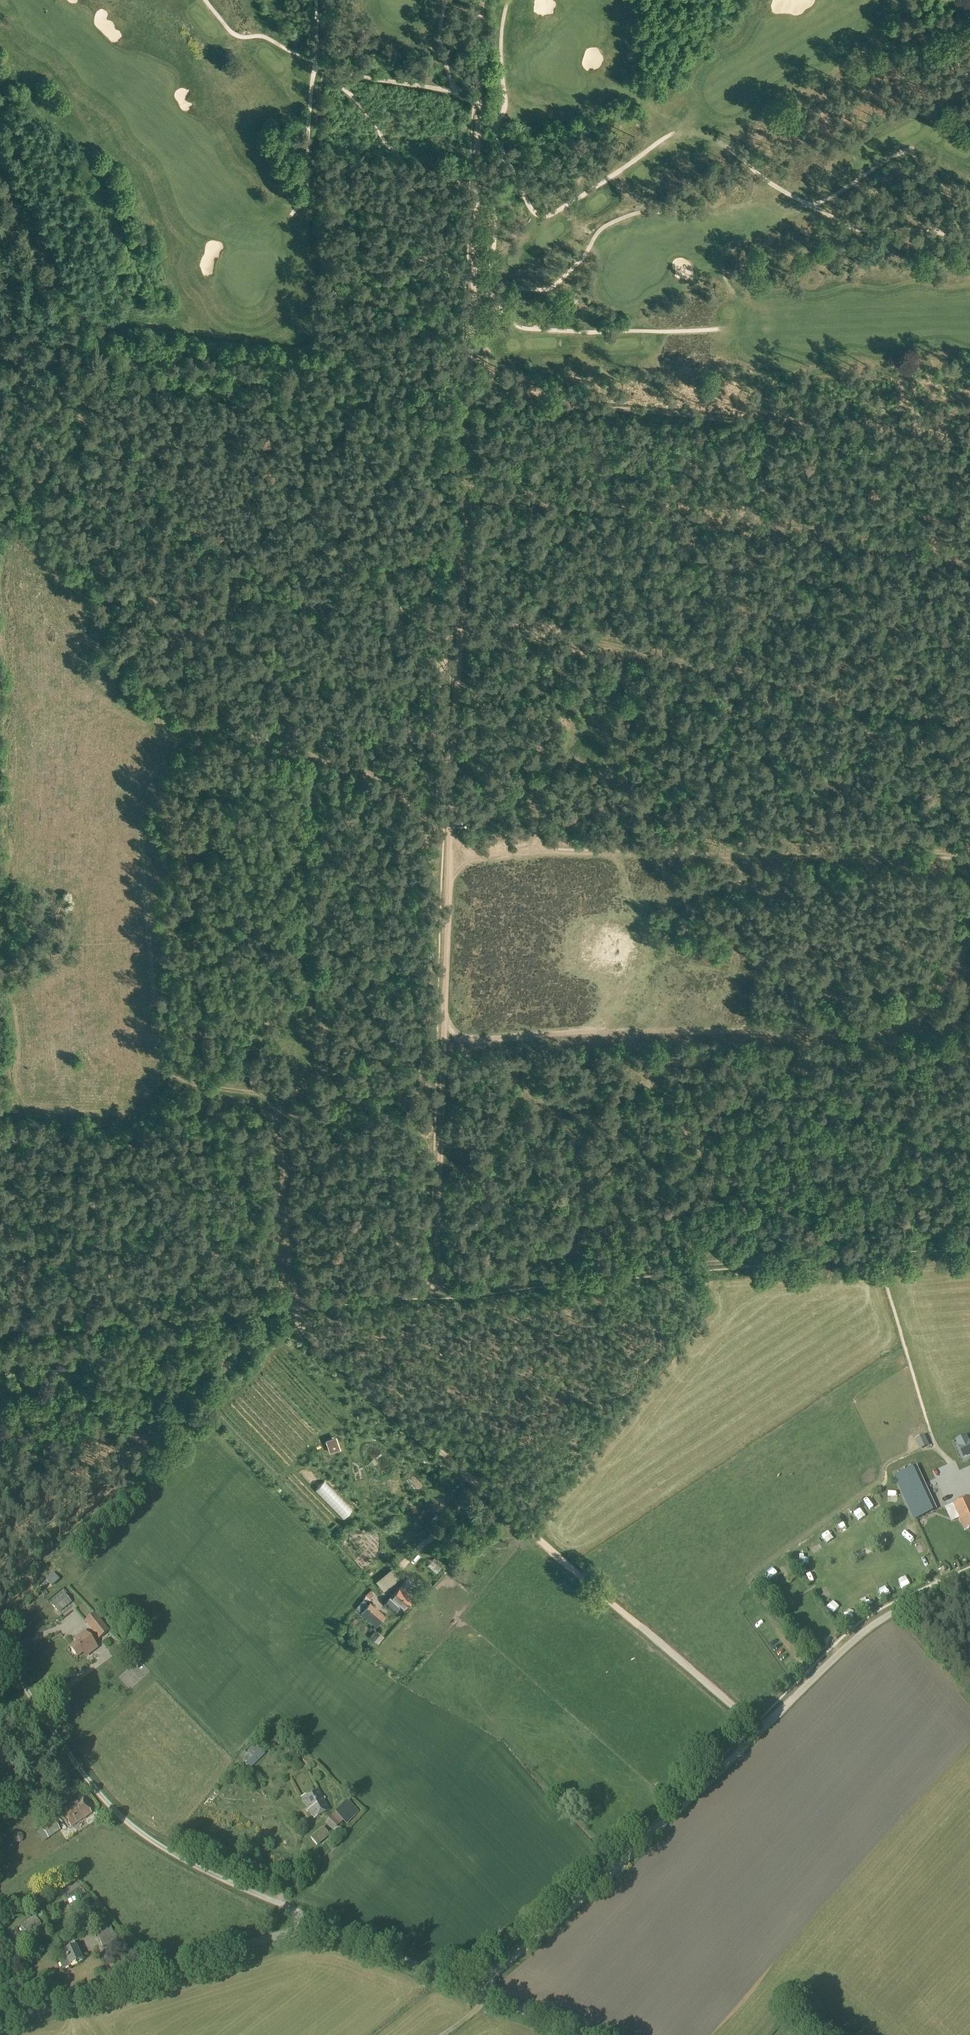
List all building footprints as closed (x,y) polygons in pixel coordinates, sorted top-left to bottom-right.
[(291,39),(295,43),(299,42),(301,35),(298,32),(293,33),(291,39)] [(924,160),(910,162),(910,168),(921,169),(924,160)] [(957,1438),(964,1453),(969,1451),(969,1440),(969,1441),(965,1434),(957,1438)] [(340,1449),(337,1441),(328,1444),(330,1452),(340,1449)] [(896,1477),(915,1519),(936,1509),(917,1467),(896,1477)] [(890,1499),(899,1494),(895,1486),(886,1491),(890,1499)] [(965,1530),(969,1528),(969,1497),(953,1504),(965,1530)] [(858,1520),(868,1516),(865,1508),(855,1512),(858,1520)] [(839,1525),(848,1535),(854,1530),(846,1520),(839,1525)] [(908,1530),(911,1540),(921,1537),(918,1527),(908,1530)] [(810,1544),(818,1554),(824,1548),(817,1539),(810,1544)] [(460,1550),(451,1541),(446,1547),(455,1555),(460,1550)] [(928,1542),(919,1545),(923,1557),(932,1555),(928,1542)] [(812,1564),(811,1554),(800,1555),(801,1564),(812,1564)] [(924,1560),(928,1571),(938,1567),(934,1556),(924,1560)] [(776,1568),(780,1574),(789,1568),(786,1562),(776,1568)] [(51,1588),(59,1580),(54,1574),(45,1581),(51,1588)] [(909,1577),(902,1579),(905,1590),(912,1588),(909,1577)] [(416,1594),(402,1582),(390,1596),(392,1598),(391,1600),(388,1598),(383,1604),(392,1612),(397,1606),(395,1605),(397,1602),(404,1608),(416,1594)] [(890,1586),(882,1588),(886,1600),(894,1597),(890,1586)] [(822,1592),(825,1599),(834,1595),(831,1588),(822,1592)] [(58,1614),(71,1603),(64,1594),(51,1605),(58,1614)] [(871,1594),(864,1597),(869,1609),(876,1606),(871,1594)] [(361,1612),(364,1615),(374,1604),(370,1601),(368,1603),(361,1612)] [(830,1610),(838,1613),(841,1604),(833,1601),(830,1610)] [(847,1608),(845,1617),(855,1620),(858,1612),(847,1608)] [(382,1611),(373,1622),(376,1625),(386,1614),(382,1611)] [(98,1640),(109,1632),(95,1614),(84,1622),(98,1640)] [(74,1632),(84,1628),(82,1621),(71,1626),(74,1632)] [(376,1629),(370,1636),(376,1641),(382,1634),(376,1629)] [(92,1652),(97,1647),(84,1631),(74,1639),(77,1643),(70,1648),(77,1658),(83,1653),(84,1654),(90,1650),(92,1652)] [(251,1768),(264,1755),(256,1747),(247,1755),(244,1752),(240,1755),(244,1758),(242,1759),(251,1768)] [(22,1800),(27,1796),(18,1783),(13,1787),(22,1800)] [(330,1810),(318,1789),(301,1798),(306,1807),(307,1806),(314,1819),(330,1810)] [(71,1827),(91,1813),(81,1798),(60,1812),(71,1827)] [(335,1814),(343,1821),(346,1825),(359,1813),(347,1801),(335,1814)] [(332,1832),(343,1821),(335,1814),(324,1824),(332,1832)] [(43,1842),(60,1831),(53,1821),(42,1829),(37,1833),(43,1842)] [(316,1847),(329,1836),(322,1828),(310,1839),(316,1847)] [(82,1903),(89,1898),(81,1888),(75,1891),(77,1893),(75,1894),(82,1903)] [(27,1935),(41,1926),(35,1917),(21,1926),(27,1935)] [(102,1949),(117,1943),(111,1928),(96,1934),(102,1949)] [(75,1946),(74,1943),(69,1945),(70,1949),(64,1952),(67,1958),(59,1961),(63,1969),(82,1960),(76,1946),(75,1946)]
